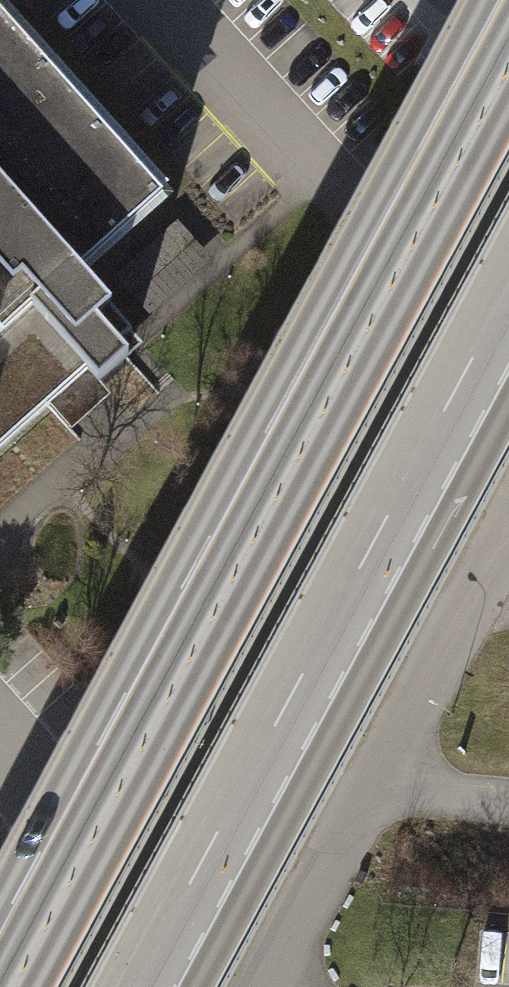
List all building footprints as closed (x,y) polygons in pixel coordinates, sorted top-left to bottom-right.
[(46,402),(85,367),(97,380),(126,355),(114,343),(130,330),(74,269),(154,197),(0,24),(0,352),(46,402)] [(210,258),(175,219),(112,275),(147,314),(210,258)] [(46,402),(0,352),(0,443),(46,402)] [(480,936),(476,986),(508,986),(508,938),(480,936)]
